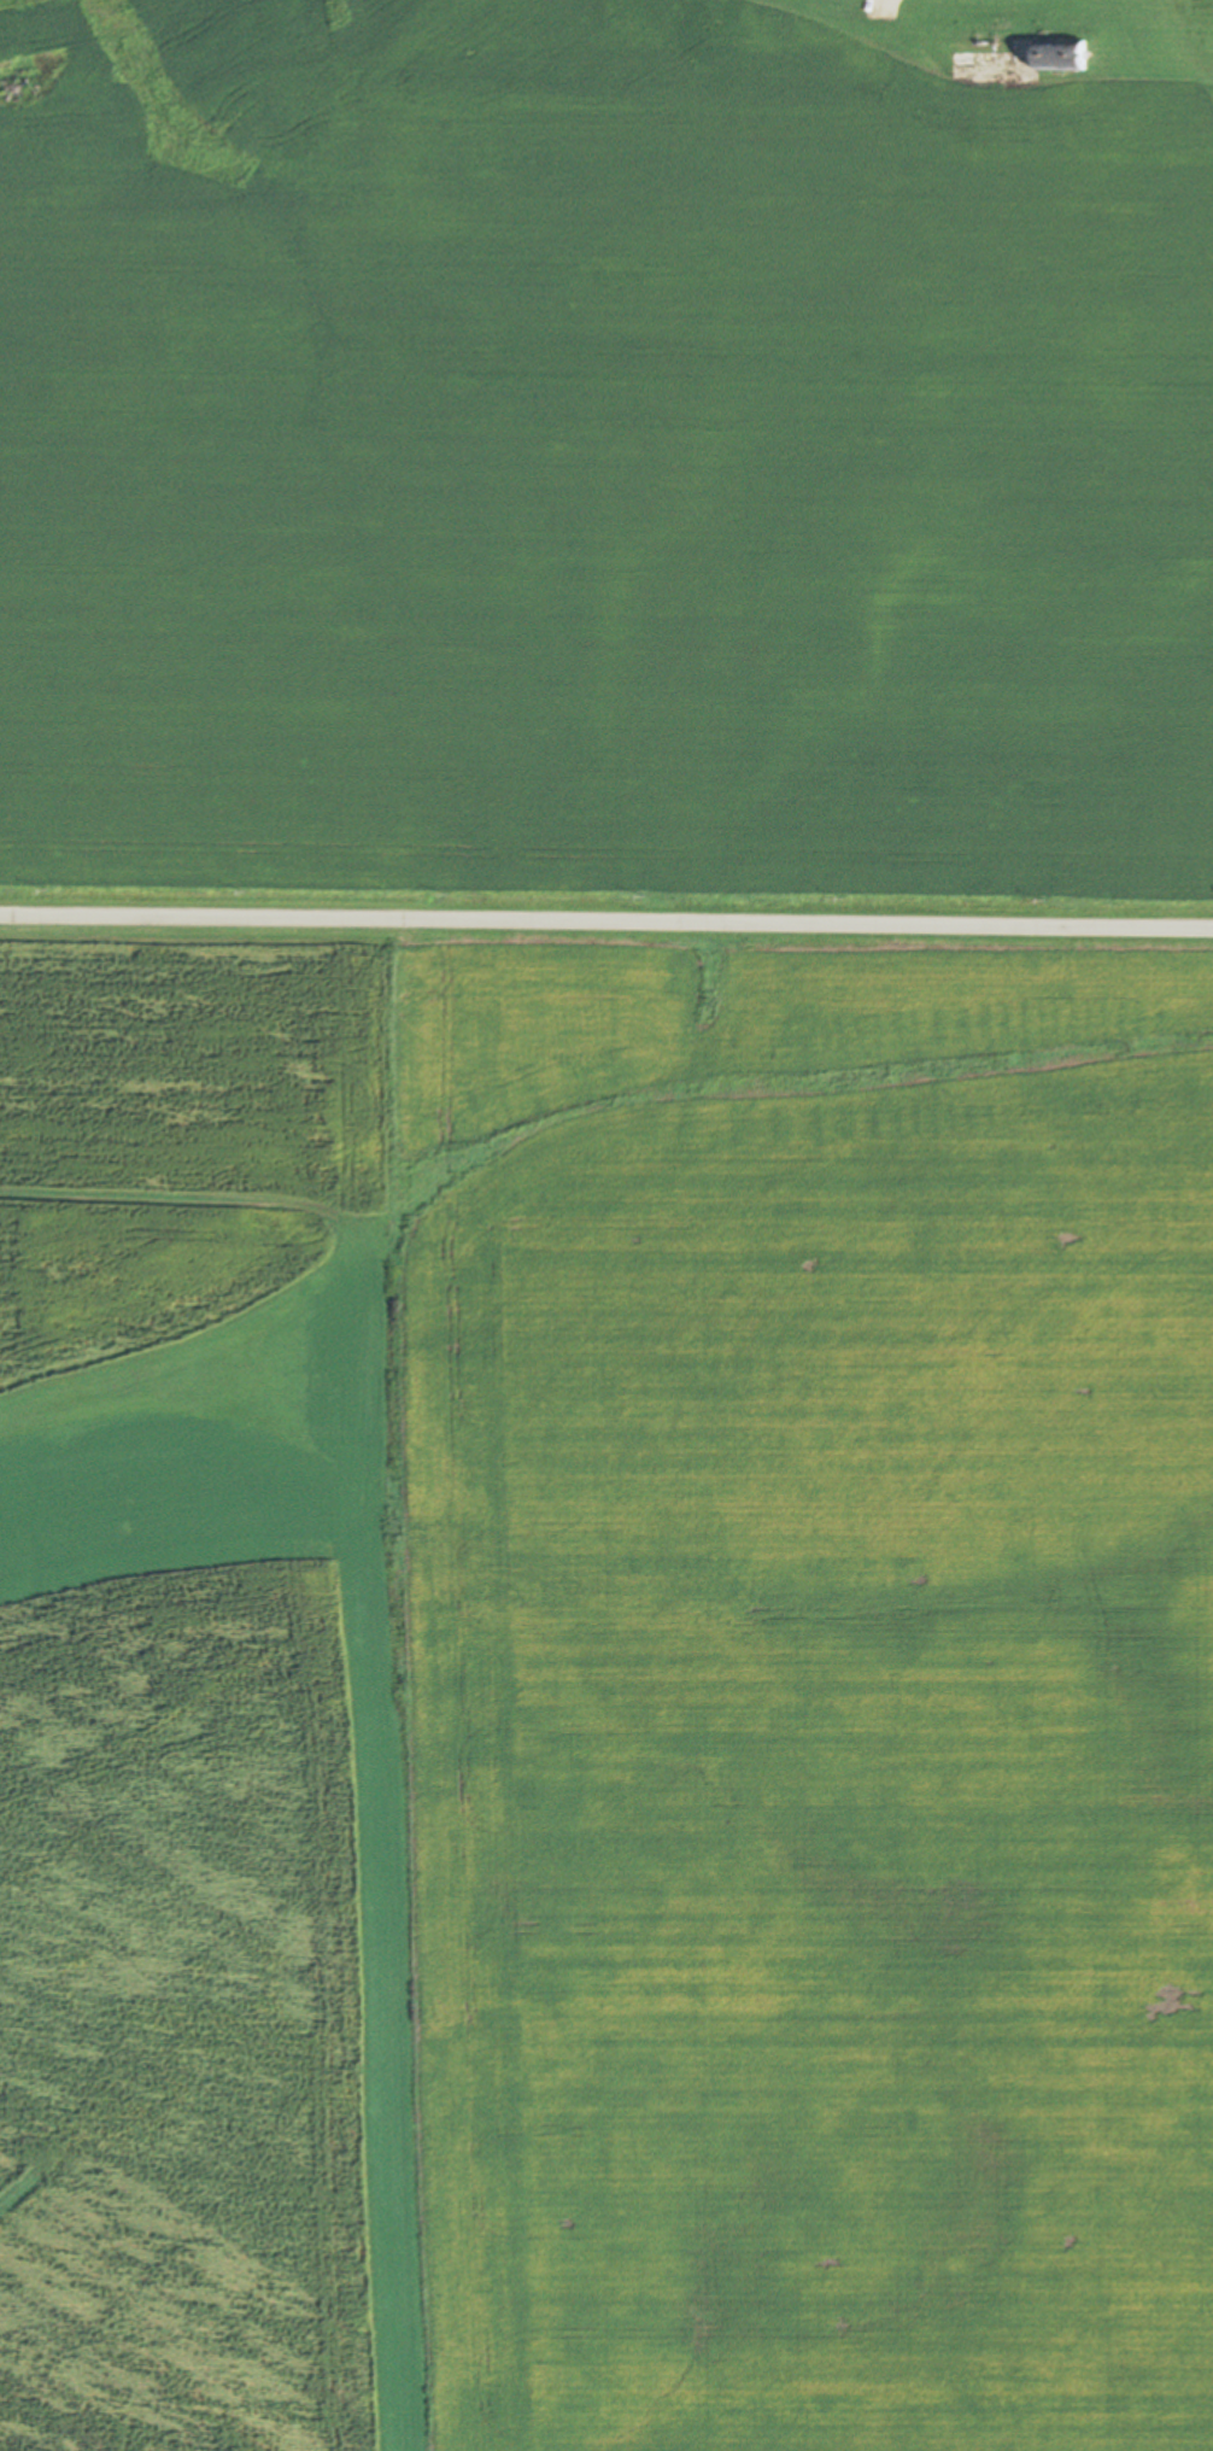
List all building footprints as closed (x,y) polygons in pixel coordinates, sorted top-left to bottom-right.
[(950,66),(1013,66),(1013,29),(950,29),(950,66)] [(1083,70),(1083,41),(1032,41),(1032,70),(1083,70)]
